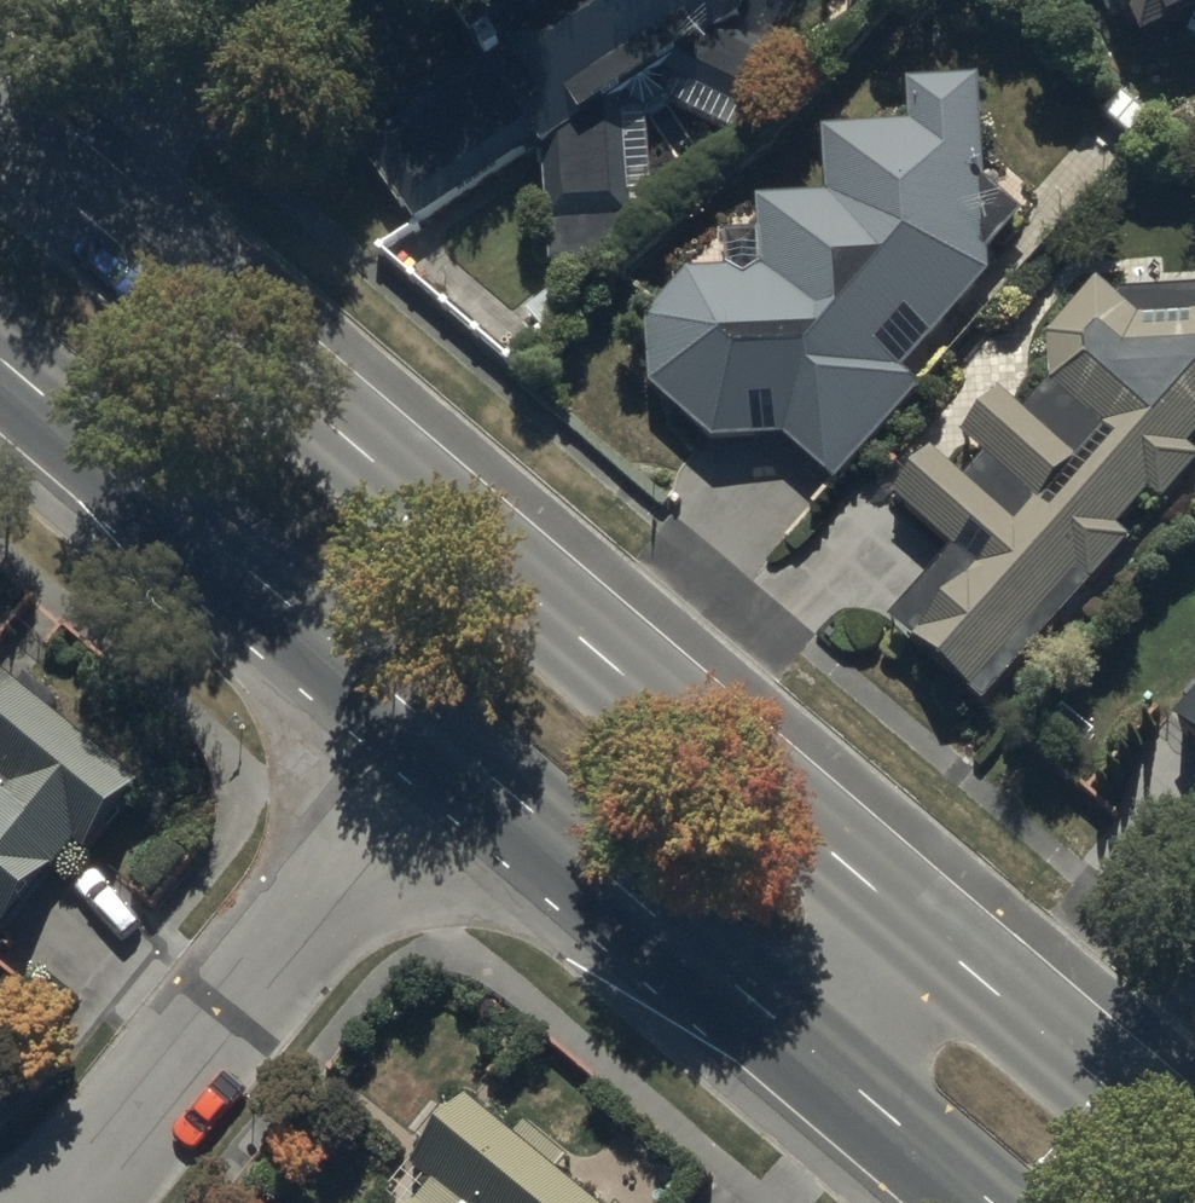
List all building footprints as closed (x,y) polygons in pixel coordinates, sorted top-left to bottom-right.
[(723,0),(557,0),(348,125),(420,238),(535,154),(548,274),(591,274),(636,235),(636,208),(650,208),(647,125),(669,114),(753,152),(788,84),(779,81),(788,65),(743,35),(723,0)] [(1133,20),(1148,56),(1194,35),(1194,0),(1082,0),(1133,20)] [(986,190),(984,89),(909,89),(912,135),(827,142),(831,207),(759,208),(761,281),(749,293),(733,284),(690,282),(650,334),(653,400),(720,453),(787,450),(836,492),(923,391),(912,382),(991,290),(994,264),(1027,223),(986,190)] [(889,631),(985,719),(1136,553),(1122,541),(1151,509),(1162,519),(1194,483),(1194,464),(1193,462),(1194,460),(1194,300),(1122,300),(1122,311),(1098,288),(1045,344),(1053,396),(1030,424),(1003,401),(964,447),(987,466),(967,490),(933,461),(894,507),(952,555),(889,631)] [(0,670),(0,942),(4,945),(81,856),(88,862),(145,795),(0,670)] [(1175,735),(1194,752),(1194,712),(1175,735)] [(388,1202),(584,1202),(562,1186),(573,1171),(526,1134),(516,1147),(463,1106),(448,1125),(434,1114),(407,1148),(422,1159),(388,1202)]
